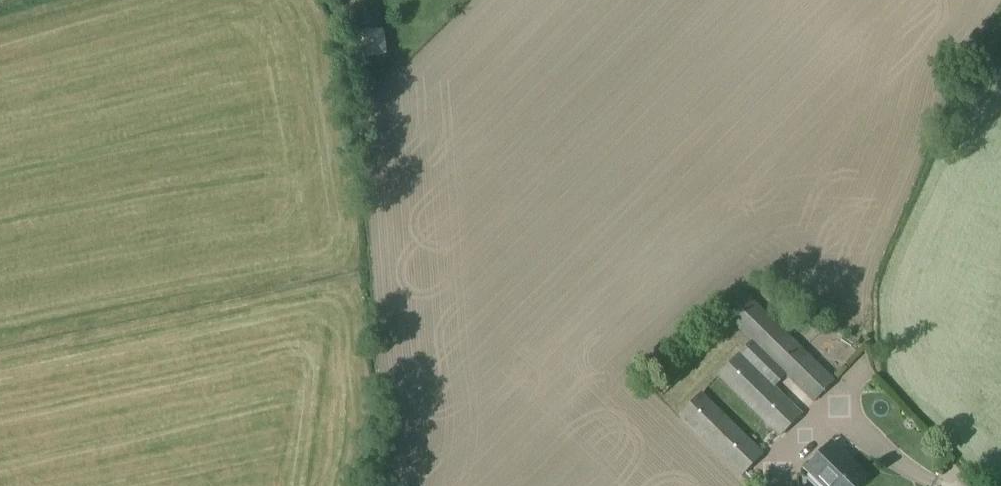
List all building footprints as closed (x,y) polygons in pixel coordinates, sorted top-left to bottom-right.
[(751,343),(717,378),(779,438),(801,415),(773,388),(785,376),(813,403),(834,382),(744,294),(723,316),(751,343)] [(701,394),(677,417),(740,479),(763,455),(701,394)] [(867,479),(831,443),(805,470),(821,485),(860,485),(867,479)]
